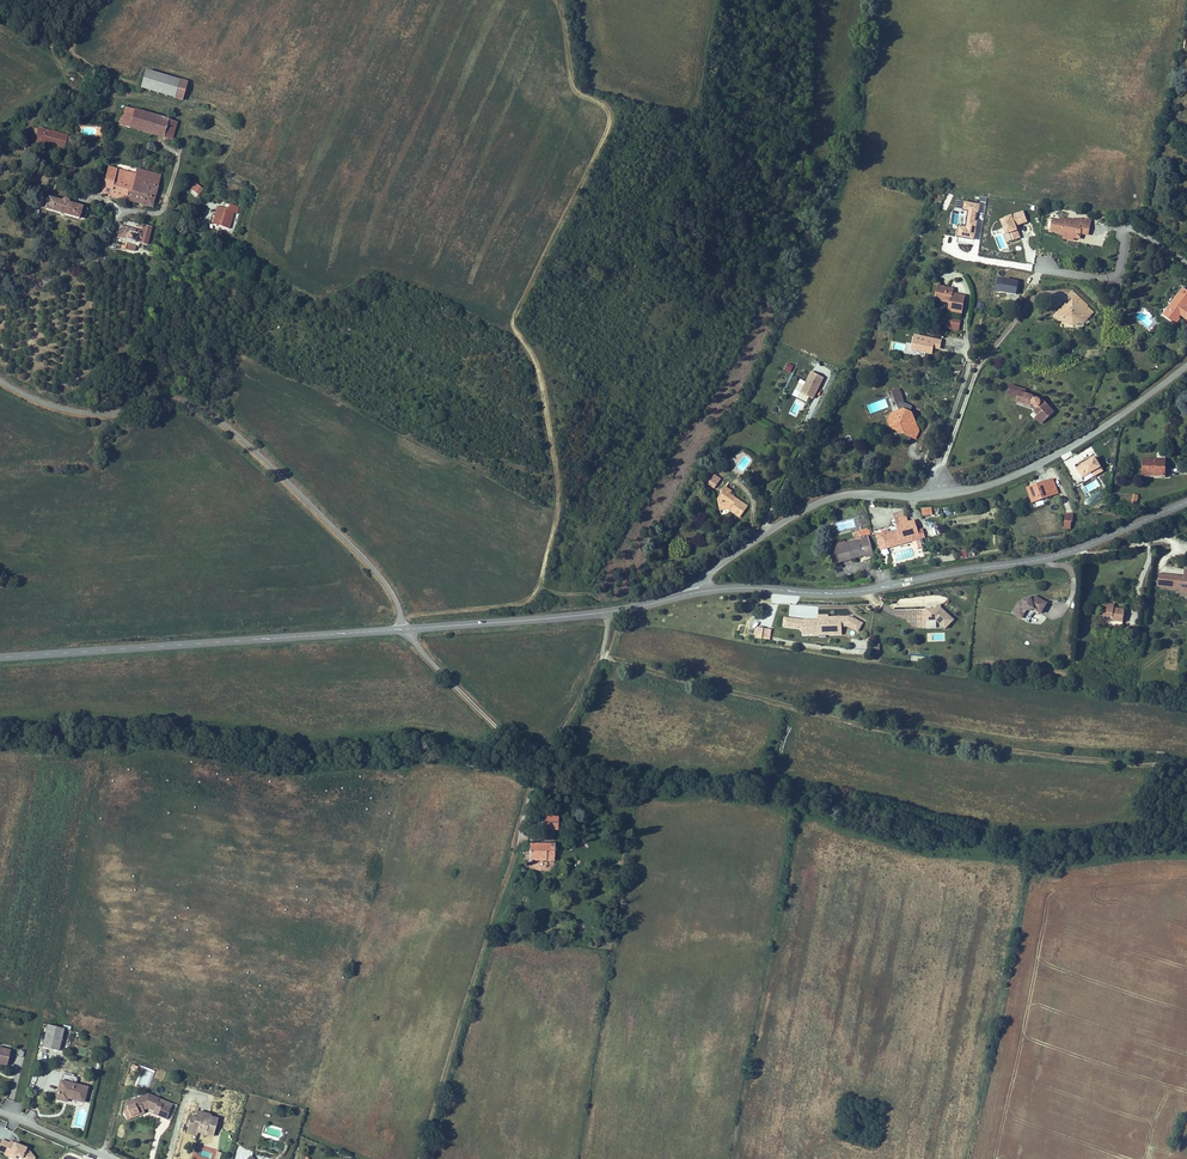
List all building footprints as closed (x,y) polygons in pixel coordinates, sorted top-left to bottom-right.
[(188,83),(146,71),(141,89),(183,101),(188,83)] [(130,128),(135,110),(125,108),(120,125),(130,128)] [(152,115),(135,110),(130,128),(147,133),(152,115)] [(168,120),(152,115),(147,133),(163,138),(168,120)] [(177,122),(168,120),(163,138),(172,140),(177,122)] [(68,136),(39,128),(39,130),(36,140),(36,142),(51,146),(52,142),(60,144),(59,147),(64,149),(68,136)] [(110,196),(117,170),(108,168),(107,172),(106,176),(104,187),(102,193),(110,196)] [(135,182),(137,175),(117,170),(110,196),(126,200),(128,191),(124,190),(127,180),(135,182)] [(106,176),(102,175),(100,174),(97,185),(104,187),(106,176)] [(150,186),(157,188),(159,182),(137,175),(135,182),(150,186)] [(124,190),(128,191),(147,197),(147,196),(150,186),(135,182),(127,180),(124,190)] [(189,191),(198,196),(203,187),(194,182),(189,191)] [(157,188),(150,186),(147,196),(154,198),(157,188)] [(147,197),(128,191),(126,200),(152,207),(154,198),(147,196),(147,197)] [(69,201),(68,200),(67,200),(66,199),(65,199),(64,200),(63,200),(62,201),(49,197),(48,198),(44,197),(41,208),(85,220),(88,209),(83,208),(83,207),(69,203),(69,202),(69,201)] [(978,219),(981,203),(956,199),(952,223),(960,224),(957,242),(975,244),(979,219),(978,219)] [(217,208),(215,217),(219,218),(217,225),(229,229),(234,212),(217,208)] [(1021,238),(1018,225),(1028,222),(1025,211),(1001,217),(1007,241),(1021,238)] [(1058,234),(1058,237),(1064,238),(1072,239),(1076,240),(1077,234),(1088,235),(1089,225),(1076,223),(1068,222),(1068,224),(1059,223),(1059,224),(1053,223),(1051,233),(1058,234)] [(147,245),(151,228),(144,226),(142,232),(120,226),(117,237),(134,241),(135,236),(141,237),(139,243),(147,245)] [(1018,293),(1019,278),(998,277),(997,291),(1018,293)] [(960,316),(963,298),(951,295),(952,291),(937,288),(934,302),(948,305),(947,313),(960,316)] [(1161,318),(1174,327),(1178,321),(1177,320),(1180,317),(1186,322),(1186,309),(1186,308),(1186,307),(1186,295),(1182,291),(1161,318)] [(1088,319),(1071,304),(1066,309),(1068,311),(1066,313),(1063,310),(1051,323),(1056,328),(1058,328),(1059,329),(1066,329),(1067,325),(1073,325),(1076,329),(1079,329),(1088,319)] [(945,328),(959,331),(961,320),(948,317),(945,328)] [(940,350),(943,340),(915,333),(911,349),(933,355),(935,348),(940,350)] [(791,372),(794,364),(788,362),(785,369),(791,372)] [(793,395),(806,401),(809,396),(814,398),(824,376),(811,370),(806,381),(800,378),(793,395)] [(1037,418),(1042,424),(1052,415),(1042,404),(1039,403),(1038,402),(1035,401),(1033,402),(1031,399),(1018,393),(1014,404),(1026,409),(1028,407),(1029,408),(1031,410),(1035,410),(1032,413),(1037,418)] [(886,424),(891,431),(909,438),(912,430),(913,430),(915,427),(910,415),(902,412),(890,416),(886,424)] [(912,430),(909,438),(914,440),(917,433),(915,427),(913,430),(912,430)] [(1142,460),(1142,477),(1165,478),(1165,454),(1162,454),(1162,461),(1142,460)] [(1083,480),(1091,475),(1093,479),(1104,472),(1095,459),(1082,467),(1081,466),(1076,470),(1083,480)] [(714,487),(718,481),(720,478),(714,474),(708,483),(714,487)] [(1032,505),(1059,494),(1053,479),(1026,489),(1032,505)] [(1084,489),(1092,492),(1095,483),(1087,480),(1084,489)] [(731,497),(732,495),(728,492),(730,490),(725,486),(722,491),(731,497)] [(747,505),(732,495),(731,497),(722,491),(717,498),(719,508),(727,507),(740,516),(747,505)] [(1073,515),(1065,514),(1065,529),(1071,529),(1071,523),(1073,523),(1073,515)] [(886,550),(911,543),(906,526),(904,520),(895,523),(898,534),(882,538),(886,550)] [(906,526),(911,543),(919,541),(914,523),(906,526)] [(944,525),(931,529),(932,535),(945,532),(944,525)] [(859,535),(860,541),(863,540),(868,539),(868,537),(871,537),(870,532),(859,535)] [(886,550),(882,538),(881,539),(875,537),(879,552),(886,550)] [(863,558),(870,556),(866,541),(864,542),(863,540),(860,541),(861,543),(860,543),(860,545),(854,547),(852,543),(834,548),(839,565),(863,558)] [(831,567),(839,565),(834,548),(826,550),(831,567)] [(1159,574),(1157,589),(1183,592),(1182,594),(1186,595),(1186,570),(1184,570),(1183,577),(1159,574)] [(1042,613),(1047,603),(1036,597),(1025,599),(1026,600),(1023,601),(1019,601),(1013,613),(1020,617),(1025,608),(1034,607),(1034,609),(1042,613)] [(1129,607),(1118,605),(1118,601),(1112,601),(1111,603),(1106,602),(1105,613),(1115,615),(1114,618),(1127,620),(1129,607)] [(799,616),(799,605),(789,604),(789,615),(799,616)] [(1034,609),(1034,607),(1025,608),(1020,617),(1022,618),(1026,611),(1034,609)] [(954,620),(941,608),(938,609),(926,609),(927,621),(935,621),(936,620),(944,627),(946,629),(954,620)] [(850,628),(850,616),(841,617),(841,628),(850,628)] [(859,632),(864,624),(850,616),(850,628),(859,632)] [(828,617),(818,617),(818,620),(812,620),(813,636),(813,637),(819,637),(819,632),(841,631),(841,628),(841,617),(828,617)] [(803,630),(802,621),(784,618),(783,628),(803,630)] [(813,636),(812,620),(802,621),(803,630),(803,636),(813,636)] [(944,627),(936,620),(935,621),(927,621),(927,628),(944,627)] [(771,640),(772,631),(756,628),(755,638),(771,640)] [(880,655),(880,643),(872,643),(872,655),(880,655)] [(549,817),(541,817),(541,829),(549,829),(549,817)] [(558,830),(558,817),(549,817),(549,829),(558,830)] [(555,845),(530,844),(530,850),(526,850),(525,858),(529,858),(529,861),(554,861),(555,845)] [(48,1025),(43,1047),(59,1051),(64,1029),(48,1025)] [(7,1065),(10,1051),(0,1048),(0,1064),(7,1065)] [(87,1088),(61,1081),(57,1099),(64,1101),(66,1096),(78,1098),(77,1100),(84,1102),(87,1088)] [(148,1094),(134,1100),(136,1105),(129,1108),(128,1106),(126,1106),(124,1114),(126,1119),(145,1112),(144,1110),(148,1109),(155,1111),(155,1110),(160,1112),(158,1116),(167,1120),(172,1108),(158,1103),(160,1099),(148,1094)] [(126,1119),(127,1121),(146,1113),(145,1112),(126,1119)] [(190,1121),(188,1128),(198,1131),(198,1132),(206,1134),(207,1130),(214,1132),(218,1119),(210,1117),(211,1116),(197,1112),(196,1118),(194,1122),(190,1121)] [(23,1158),(33,1158),(35,1157),(29,1150),(26,1149),(27,1148),(10,1141),(10,1143),(3,1140),(0,1146),(0,1150),(6,1153),(5,1155),(15,1158),(16,1158),(17,1156),(21,1157),(23,1158)]
